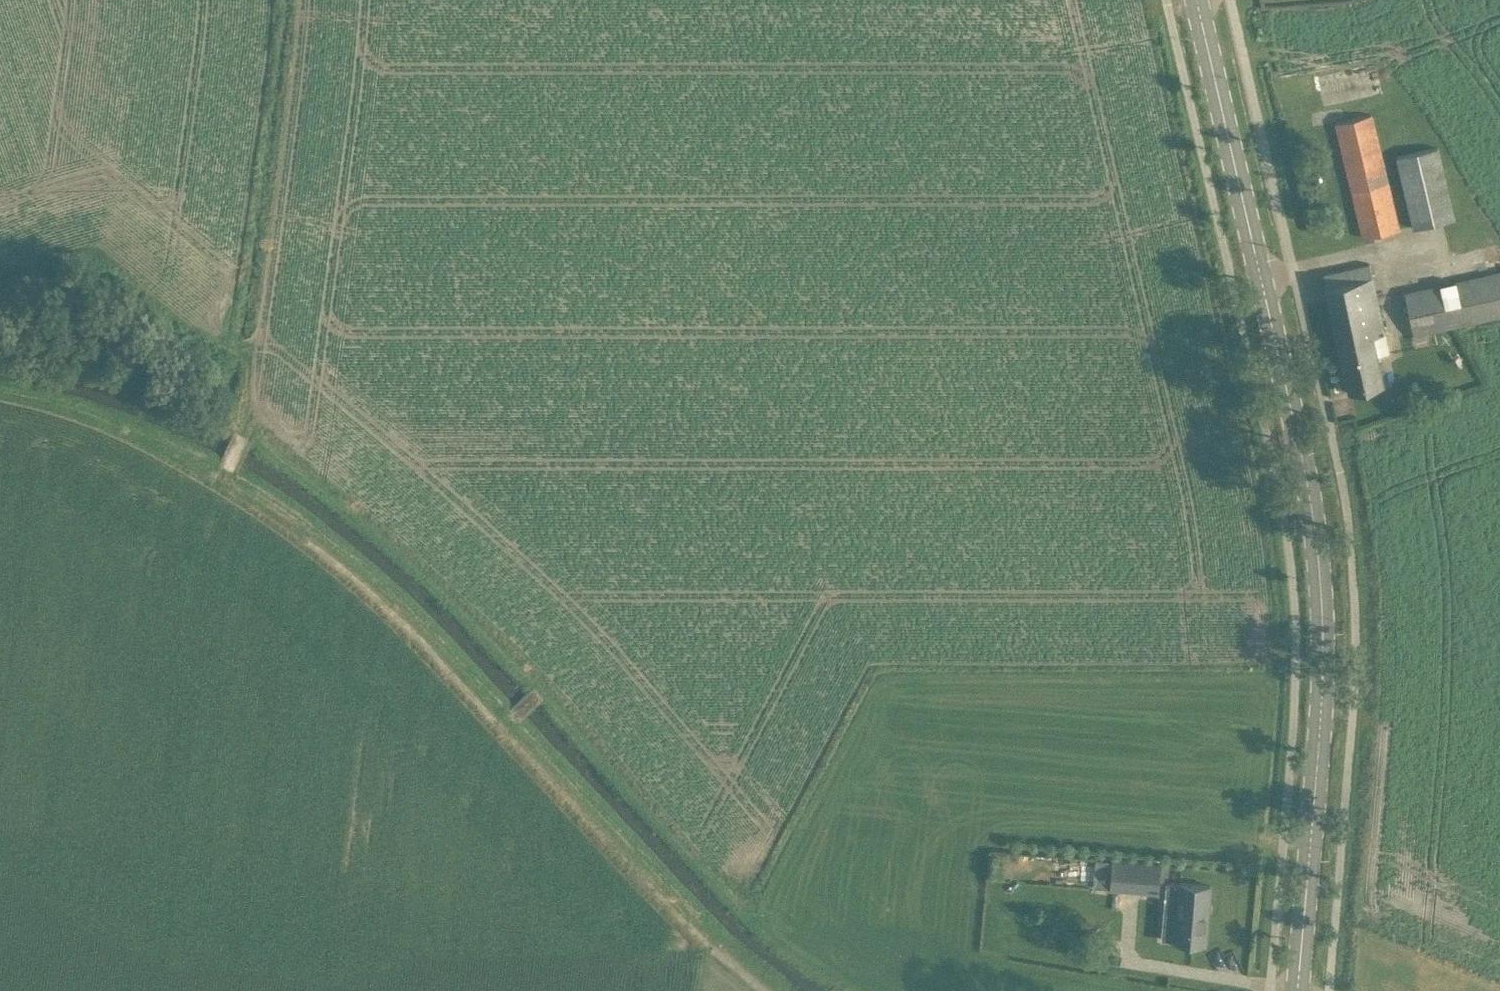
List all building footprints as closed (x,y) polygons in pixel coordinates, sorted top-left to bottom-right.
[(1337,122),(1364,237),(1398,229),(1371,114),(1337,122)] [(1398,155),(1414,226),(1455,216),(1438,146),(1398,155)] [(1323,273),(1349,392),(1368,387),(1384,385),(1377,353),(1389,351),(1370,263),(1323,273)] [(1413,334),(1499,315),(1499,272),(1405,292),(1413,334)] [(1095,886),(1159,892),(1161,864),(1098,858),(1095,886)] [(1167,881),(1162,938),(1174,939),(1186,940),(1206,942),(1211,885),(1191,883),(1179,882),(1167,881)]
